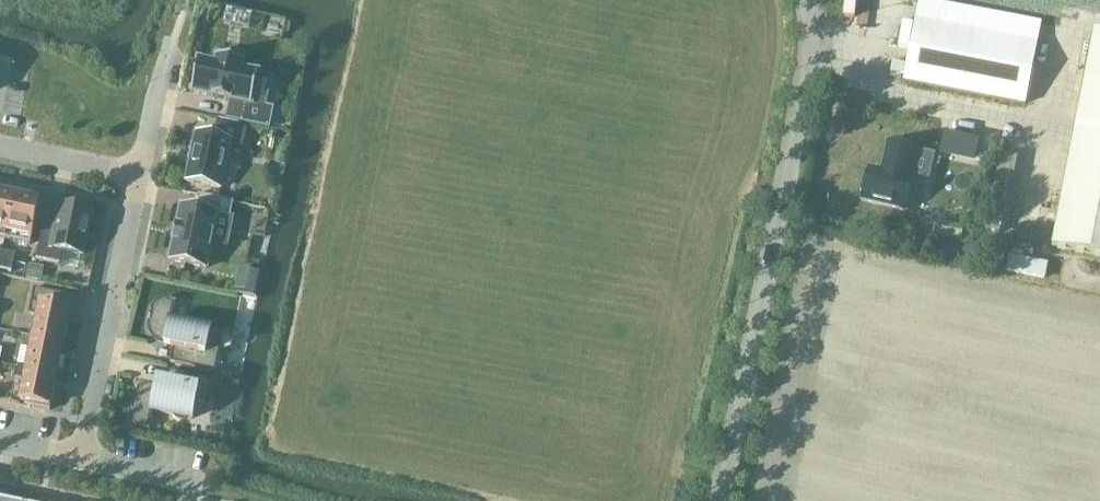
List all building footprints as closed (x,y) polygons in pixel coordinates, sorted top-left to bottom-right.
[(1041,23),(920,0),(903,83),(1024,107),(1041,23)] [(1085,62),(1091,28),(1080,26),(1074,60),(1085,62)] [(1051,249),(1099,259),(1099,35),(1093,34),(1051,249)] [(197,59),(190,92),(229,100),(243,103),(239,123),(269,129),(274,108),(265,106),(271,77),(258,74),(258,72),(240,69),(242,61),(216,55),(215,57),(216,57),(214,63),(199,60),(197,59)] [(890,76),(904,79),(907,65),(893,62),(890,76)] [(190,159),(186,181),(220,188),(228,151),(241,154),(246,129),(216,123),(213,137),(196,133),(192,152),(191,152),(190,158),(190,159)] [(921,160),(937,163),(942,139),(927,135),(921,160)] [(977,144),(943,136),(940,155),(973,162),(977,144)] [(862,177),(859,190),(862,195),(861,201),(905,211),(912,179),(909,178),(915,150),(887,143),(881,171),(869,168),(867,174),(862,177)] [(1008,190),(993,187),(985,230),(1000,233),(1008,190)] [(0,193),(0,238),(4,239),(13,196),(0,193)] [(180,206),(168,261),(205,268),(216,216),(229,218),(232,202),(198,195),(195,209),(181,207),(181,206),(180,206)] [(13,196),(4,239),(30,245),(39,201),(13,196)] [(60,205),(53,236),(41,233),(36,259),(59,264),(61,251),(81,255),(90,211),(60,205)] [(969,225),(971,213),(945,210),(943,222),(969,225)] [(960,242),(963,228),(936,222),(933,236),(960,242)] [(12,263),(14,254),(1,252),(0,258),(0,260),(12,263)] [(0,260),(0,269),(11,271),(12,263),(0,260)] [(37,316),(34,327),(65,334),(67,324),(65,324),(68,309),(60,307),(63,294),(34,288),(28,314),(37,316)] [(215,372),(224,331),(206,327),(204,325),(202,323),(198,322),(194,322),(192,323),(191,324),(180,322),(180,319),(181,312),(180,309),(179,306),(177,303),(173,300),(169,299),(163,300),(159,301),(155,303),(153,307),(151,311),(149,322),(149,324),(149,327),(149,330),(151,333),(153,336),(156,338),(161,340),(174,343),(170,362),(215,372)] [(63,343),(65,334),(34,327),(28,359),(59,366),(61,356),(58,356),(61,343),(63,343)] [(57,375),(59,366),(28,359),(26,369),(17,367),(15,378),(24,380),(19,401),(27,403),(26,405),(50,410),(54,388),(52,388),(54,375),(57,375)] [(208,404),(213,380),(168,371),(164,391),(151,388),(147,388),(142,388),(138,390),(136,392),(134,394),(133,397),(131,411),(131,415),(131,419),(133,422),(135,425),(138,427),(142,429),(146,429),(150,429),(155,425),(158,422),(160,418),(161,413),(172,415),(173,417),(174,419),(177,420),(181,420),(185,419),(187,418),(192,419),(195,402),(208,404)]
